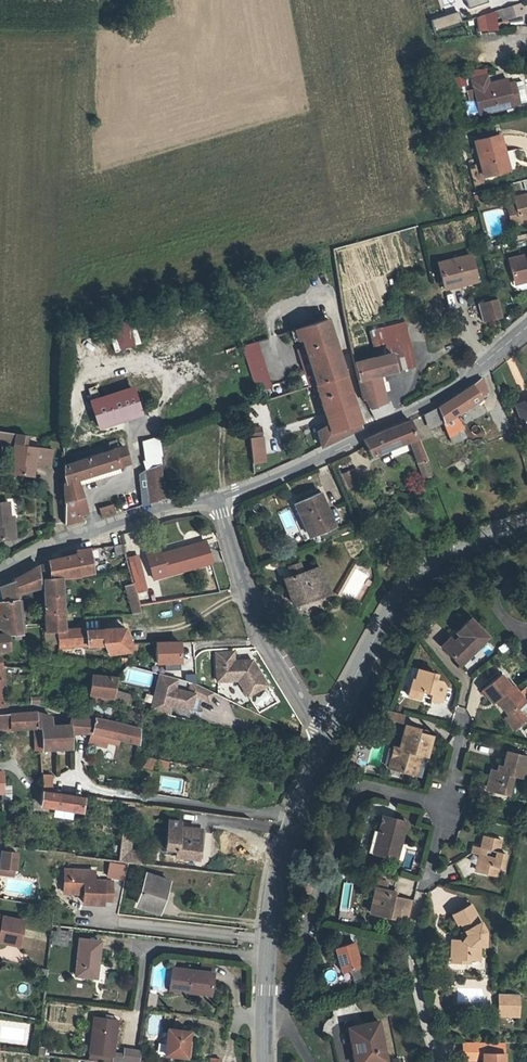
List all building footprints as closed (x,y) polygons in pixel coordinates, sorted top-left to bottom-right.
[(456,30),(473,29),(481,25),(478,16),(454,24),(456,30)] [(456,76),(458,87),(466,86),(465,75),(456,76)] [(484,75),(468,79),(470,89),(487,85),(484,75)] [(487,85),(470,89),(477,114),(512,105),(506,83),(506,80),(487,85)] [(512,82),(506,83),(512,105),(517,104),(512,82)] [(498,134),(473,140),(482,176),(503,170),(499,149),(502,149),(498,134)] [(526,217),(526,193),(512,197),(517,219),(526,217)] [(468,251),(436,260),(442,281),(450,279),(460,277),(461,280),(475,277),(468,251)] [(507,257),(512,279),(526,275),(526,252),(507,257)] [(512,279),(513,284),(526,281),(526,275),(512,279)] [(501,313),(497,296),(482,300),(486,317),(501,313)] [(116,348),(136,346),(133,319),(114,321),(116,348)] [(327,319),(297,328),(314,384),(345,374),(327,319)] [(242,346),(255,388),(270,383),(256,341),(242,346)] [(450,346),(454,354),(465,349),(461,341),(450,346)] [(391,351),(353,361),(361,397),(363,396),(369,407),(384,402),(377,373),(395,369),(391,351)] [(328,427),(332,440),(361,426),(345,374),(314,384),(328,427)] [(465,435),(453,413),(466,405),(487,391),(480,377),(449,398),(437,405),(449,433),(456,429),(459,438),(464,452),(470,450),(469,447),(465,436),(465,435)] [(133,388),(91,402),(100,427),(141,414),(133,388)] [(515,403),(523,425),(526,424),(526,399),(515,403)] [(374,408),(377,418),(392,413),(389,403),(374,408)] [(434,440),(449,433),(437,405),(423,413),(434,440)] [(416,438),(409,419),(394,425),(379,432),(363,440),(369,456),(407,439),(423,478),(431,475),(417,437),(416,438)] [(332,440),(328,427),(316,431),(320,446),(332,440)] [(258,439),(256,428),(244,430),(246,441),(258,439)] [(451,441),(459,438),(456,429),(449,433),(451,441)] [(0,430),(0,442),(16,445),(13,461),(16,462),(15,473),(32,476),(34,462),(38,463),(38,465),(50,467),(52,451),(25,446),(27,435),(0,430)] [(160,455),(159,437),(142,442),(144,460),(142,460),(144,468),(148,503),(161,498),(163,498),(160,455)] [(116,443),(73,456),(75,462),(63,466),(64,481),(62,481),(63,527),(76,523),(79,522),(78,515),(85,513),(75,479),(128,464),(123,447),(117,449),(116,443)] [(352,465),(342,469),(347,482),(357,478),(352,465)] [(321,491),(300,501),(315,532),(336,521),(321,491)] [(0,503),(0,540),(13,539),(12,522),(8,522),(7,518),(6,502),(0,503)] [(101,519),(112,515),(115,514),(112,505),(98,509),(101,519)] [(133,531),(122,534),(126,550),(137,547),(133,531)] [(112,545),(115,555),(125,552),(123,543),(112,545)] [(159,550),(146,553),(153,579),(166,576),(165,571),(190,563),(191,568),(208,564),(203,545),(186,550),(185,547),(160,554),(159,550)] [(90,574),(87,549),(75,552),(76,555),(47,560),(48,563),(43,564),(44,611),(42,611),(44,623),(44,630),(55,630),(56,641),(57,645),(102,643),(106,651),(127,650),(128,643),(118,629),(80,630),(80,629),(60,630),(58,578),(77,577),(77,575),(90,574)] [(130,557),(134,578),(144,576),(139,555),(130,557)] [(190,563),(165,571),(166,576),(191,568),(190,563)] [(300,565),(289,568),(292,578),(302,575),(300,565)] [(38,586),(38,566),(12,579),(12,581),(14,594),(38,586)] [(292,578),(283,580),(290,604),(313,598),(312,594),(326,590),(321,569),(302,575),(292,578)] [(12,581),(2,586),(3,600),(0,600),(0,628),(1,628),(1,633),(6,633),(20,632),(19,625),(14,594),(12,581)] [(140,612),(138,604),(133,584),(124,586),(131,614),(140,612)] [(461,630),(443,642),(455,658),(487,635),(472,614),(457,625),(461,630)] [(443,642),(461,630),(457,625),(440,638),(443,642)] [(55,630),(44,630),(45,642),(56,641),(55,630)] [(177,640),(144,642),(144,649),(154,650),(155,661),(178,661),(177,640)] [(231,651),(213,652),(215,680),(236,679),(246,695),(265,683),(253,665),(250,668),(247,663),(239,664),(239,660),(231,660),(231,651)] [(250,659),(239,660),(239,664),(247,663),(250,668),(253,665),(250,659)] [(406,693),(419,696),(419,694),(439,698),(442,685),(439,677),(433,675),(433,671),(415,666),(412,676),(410,676),(406,693)] [(190,682),(189,681),(187,692),(172,688),(175,678),(157,673),(151,702),(168,706),(168,705),(188,710),(192,694),(206,701),(210,691),(192,682),(190,682)] [(499,673),(481,687),(490,700),(494,697),(506,713),(502,716),(510,727),(522,718),(514,707),(524,700),(526,698),(526,689),(524,685),(517,690),(512,683),(508,685),(499,673)] [(90,674),(88,693),(111,697),(112,692),(114,677),(90,674)] [(129,696),(112,692),(111,697),(111,701),(126,705),(129,696)] [(168,706),(151,702),(149,710),(166,715),(168,706)] [(383,716),(401,720),(403,712),(386,707),(383,716)] [(0,714),(0,732),(32,731),(33,753),(41,752),(71,748),(71,732),(71,725),(50,724),(50,716),(46,715),(36,713),(0,714)] [(71,725),(71,732),(91,732),(93,717),(71,713),(71,725)] [(138,727),(93,717),(91,732),(90,740),(106,743),(107,738),(118,740),(119,738),(137,741),(138,727)] [(415,754),(416,750),(423,753),(428,733),(418,730),(417,733),(415,732),(416,727),(404,724),(398,745),(397,745),(392,744),(386,765),(400,768),(402,763),(415,767),(417,759),(415,754)] [(525,758),(503,752),(499,768),(498,773),(493,772),(490,771),(488,782),(492,783),(489,791),(506,795),(511,776),(520,779),(525,758)] [(169,761),(141,755),(140,765),(157,768),(158,764),(168,766),(169,761)] [(400,768),(414,772),(415,767),(402,763),(400,768)] [(11,786),(2,785),(2,798),(11,798),(11,786)] [(83,796),(42,791),(42,806),(81,811),(83,796)] [(375,827),(368,850),(396,858),(406,819),(383,813),(378,829),(375,827)] [(181,821),(168,819),(165,848),(177,850),(176,855),(196,857),(199,832),(180,829),(181,821)] [(120,860),(131,861),(132,834),(121,834),(120,860)] [(472,870),(494,875),(496,867),(499,868),(503,853),(497,851),(500,840),(481,836),(478,847),(471,845),(469,851),(454,859),(462,875),(472,870)] [(415,850),(407,848),(403,866),(411,868),(415,850)] [(0,851),(0,855),(0,874),(14,876),(16,853),(0,851)] [(106,878),(125,880),(127,864),(108,862),(106,878)] [(96,881),(96,871),(76,870),(76,878),(68,878),(67,894),(80,894),(80,891),(85,891),(84,903),(92,904),(92,901),(105,902),(106,881),(96,881)] [(68,878),(76,878),(76,870),(68,870),(68,878)] [(136,905),(158,912),(167,883),(145,876),(136,905)] [(395,890),(376,885),(373,895),(381,897),(378,906),(371,904),(369,912),(408,920),(412,899),(394,895),(395,890)] [(381,897),(373,895),(370,894),(368,903),(371,904),(378,906),(381,897)] [(484,947),(484,932),(470,906),(452,915),(457,925),(461,922),(461,931),(461,936),(457,940),(447,940),(446,955),(454,963),(466,963),(466,960),(480,960),(480,946),(484,947)] [(23,919),(0,914),(0,941),(18,944),(23,919)] [(98,941),(78,939),(74,976),(94,978),(98,941)] [(353,944),(335,949),(340,971),(359,966),(353,944)] [(200,970),(212,971),(213,963),(201,962),(200,970)] [(189,987),(210,989),(212,971),(200,970),(173,966),(171,988),(189,990),(189,987)] [(510,994),(500,995),(500,1016),(510,1016),(510,994)] [(519,994),(510,994),(510,1016),(519,1016),(519,994)] [(158,1007),(158,996),(148,995),(148,1006),(158,1007)] [(117,1021),(95,1018),(91,1055),(113,1058),(113,1057),(117,1021)] [(348,1027),(351,1041),(355,1040),(359,1061),(384,1061),(385,1061),(378,1022),(348,1027)] [(191,1033),(170,1031),(167,1056),(188,1059),(191,1033)] [(460,1041),(460,1059),(480,1059),(480,1061),(500,1061),(501,1042),(460,1041)] [(141,1053),(126,1051),(125,1058),(113,1057),(113,1058),(112,1061),(140,1061),(141,1053)]
